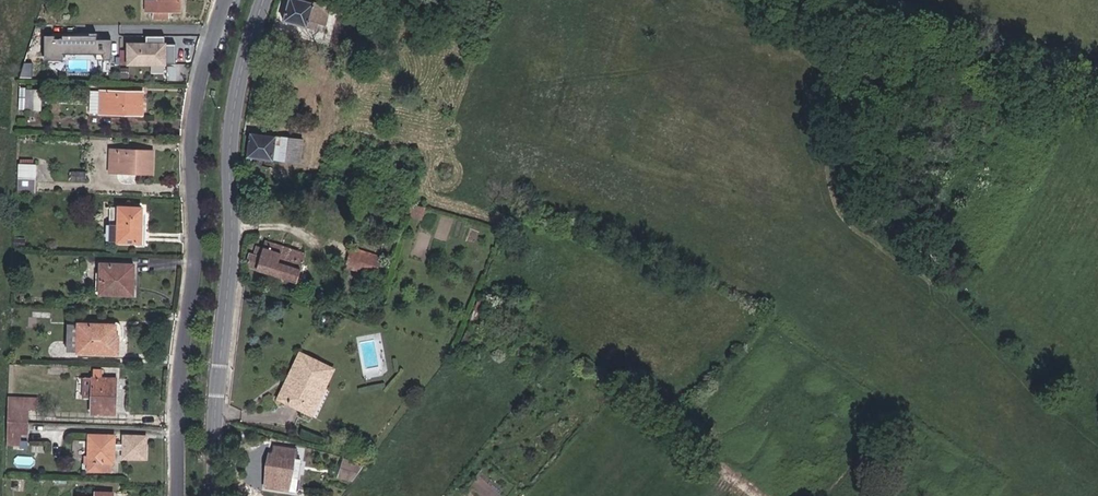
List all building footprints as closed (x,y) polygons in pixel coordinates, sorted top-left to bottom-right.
[(174,3),(181,3),(181,0),(158,0),(158,1),(146,0),(146,11),(155,11),(155,18),(169,18),(169,11),(174,11),(174,3)] [(330,7),(303,0),(289,0),(284,20),(316,29),(318,23),(325,25),(330,7)] [(111,60),(111,40),(94,40),(94,35),(62,35),(62,38),(46,38),(46,56),(53,56),(53,59),(62,59),(63,54),(96,54),(96,60),(111,60)] [(165,64),(165,43),(128,43),(128,64),(165,64)] [(39,109),(40,91),(27,91),(27,108),(39,109)] [(99,113),(100,91),(90,91),(89,113),(99,113)] [(142,115),(143,92),(100,91),(99,113),(142,115)] [(300,163),(303,141),(251,134),(248,157),(300,163)] [(152,174),(153,151),(110,149),(109,172),(152,174)] [(300,163),(248,157),(247,163),(276,169),(307,176),(309,165),(300,163)] [(35,192),(35,178),(36,164),(35,164),(20,164),(19,164),(19,178),(18,178),(18,192),(35,192)] [(86,181),(86,172),(71,172),(71,181),(86,181)] [(421,219),(425,208),(408,203),(405,214),(421,219)] [(141,243),(142,208),(118,207),(118,224),(117,241),(117,242),(141,243)] [(23,250),(24,239),(15,239),(15,249),(23,250)] [(296,281),(304,254),(265,242),(263,248),(257,246),(254,255),(250,254),(246,266),(296,281)] [(343,261),(347,246),(333,242),(328,257),(343,261)] [(374,276),(381,257),(351,247),(345,267),(374,276)] [(133,295),(134,264),(100,263),(99,294),(133,295)] [(501,305),(506,296),(495,291),(491,300),(501,305)] [(487,301),(487,299),(479,296),(478,300),(487,304),(488,302),(487,301)] [(118,354),(118,336),(116,335),(116,324),(78,323),(78,324),(77,352),(77,353),(118,354)] [(77,352),(78,324),(69,324),(68,352),(77,352)] [(464,347),(473,334),(467,330),(459,344),(464,347)] [(310,390),(323,364),(300,352),(278,398),(311,415),(321,395),(310,390)] [(323,364),(310,390),(321,395),(333,369),(323,364)] [(92,398),(92,378),(85,378),(84,398),(92,398)] [(115,414),(116,378),(92,378),(92,398),(91,414),(115,414)] [(27,422),(28,408),(28,400),(8,399),(7,421),(27,422)] [(36,409),(37,400),(28,400),(28,408),(36,409)] [(26,433),(27,422),(7,421),(7,444),(20,445),(20,433),(26,433)] [(145,458),(146,436),(124,436),(124,443),(114,443),(115,435),(88,435),(88,457),(88,463),(88,471),(102,471),(102,463),(111,463),(114,463),(114,449),(124,449),(124,458),(145,458)] [(288,489),(292,460),(293,456),(294,456),(295,450),(275,447),(274,454),(270,454),(266,486),(288,489)] [(296,478),(299,461),(292,460),(288,489),(295,490),(296,478)] [(351,480),(362,465),(344,460),(338,477),(351,480)] [(110,472),(111,463),(102,463),(102,471),(110,472)]
